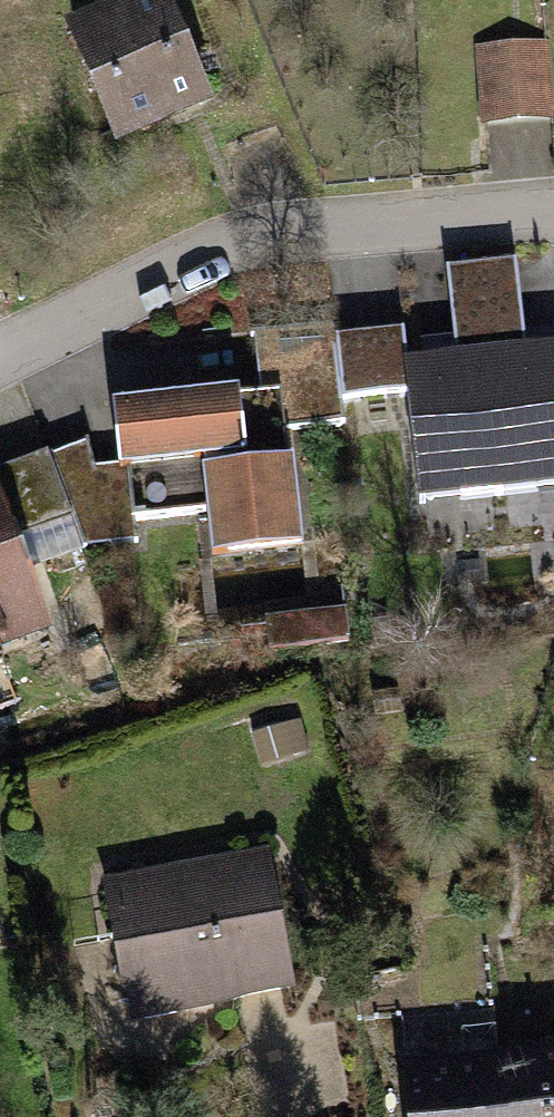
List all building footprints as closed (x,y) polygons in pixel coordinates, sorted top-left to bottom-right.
[(73,22),(120,137),(218,97),(179,0),(128,0),(73,22)] [(477,51),(482,120),(553,114),(553,90),(550,45),(477,51)] [(429,508),(553,494),(553,344),(530,347),(520,260),(452,268),(462,355),(411,361),(407,329),(343,337),(350,404),(416,396),(429,508)] [(337,320),(246,331),(253,389),(279,386),(284,426),(350,418),(337,320)] [(119,406),(127,466),(133,514),(212,504),(217,542),(220,566),(311,555),(299,460),(289,461),(284,426),(279,386),(253,389),(119,406)] [(133,514),(127,466),(93,470),(90,445),(0,474),(0,521),(8,542),(79,521),(82,547),(137,541),(133,514)] [(38,624),(8,542),(0,521),(0,638),(38,624)] [(375,689),(380,720),(403,716),(398,686),(375,689)] [(253,736),(264,769),(310,753),(298,721),(253,736)] [(276,848),(102,881),(130,1027),(303,994),(276,848)] [(403,1017),(409,1116),(553,1116),(553,1063),(494,1066),(491,1012),(403,1017)]
